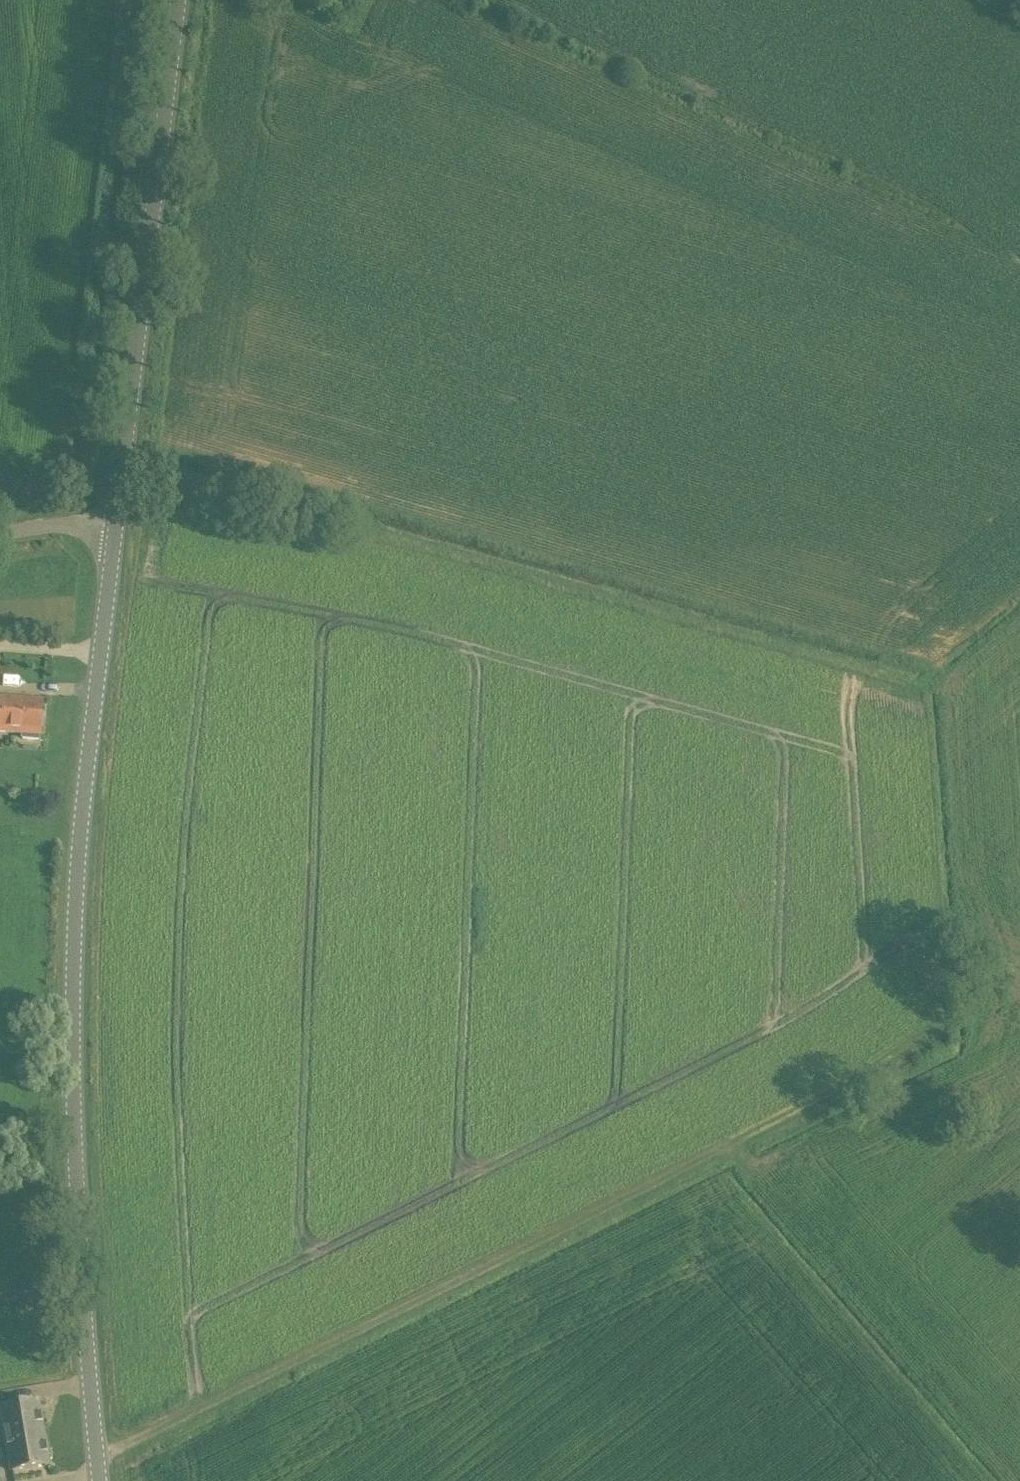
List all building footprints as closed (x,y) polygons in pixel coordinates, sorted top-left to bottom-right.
[(44,701),(0,698),(0,732),(23,734),(22,739),(39,740),(40,735),(41,735),(44,701)] [(45,1433),(39,1401),(0,1408),(5,1440),(45,1433)] [(45,1433),(5,1440),(11,1472),(50,1465),(45,1433)]
